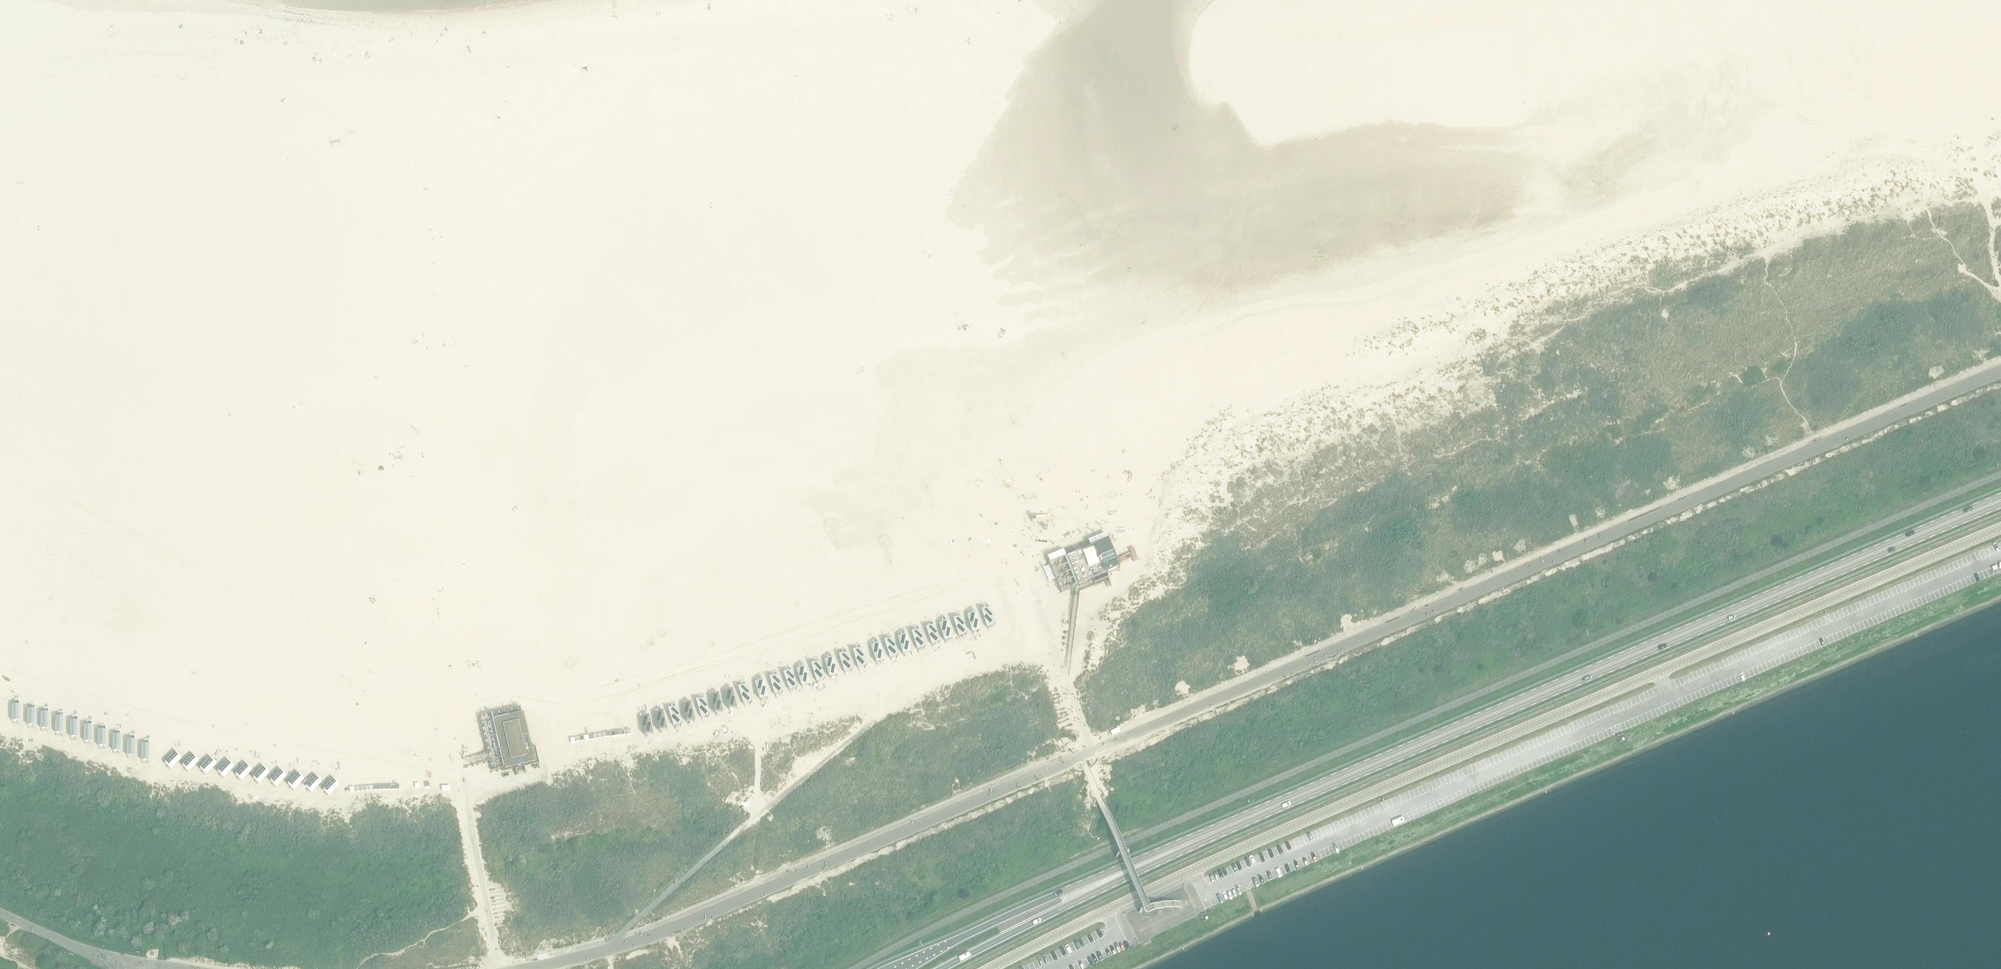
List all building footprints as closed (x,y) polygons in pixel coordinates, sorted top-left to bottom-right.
[(1067,556),(1078,584),(1083,582),(1119,567),(1108,540),(1084,549),(1071,555),(1067,556)] [(1061,591),(1078,584),(1067,556),(1050,563),(1061,591)] [(986,608),(982,610),(987,625),(991,623),(986,608)] [(973,612),(969,613),(974,628),(978,627),(973,612)] [(960,617),(955,619),(960,634),(964,632),(960,617)] [(947,621),(943,622),(948,637),(952,636),(947,621)] [(934,625),(930,626),(935,641),(939,640),(934,625)] [(917,631),(913,632),(918,647),(922,646),(917,631)] [(904,635),(900,637),(905,652),(909,650),(904,635)] [(891,639),(887,640),(892,655),(897,654),(891,639)] [(878,644),(873,645),(878,661),(882,660),(878,644)] [(864,648),(859,649),(864,665),(868,663),(864,648)] [(849,653),(844,654),(850,670),(854,668),(849,653)] [(832,658),(828,659),(832,674),(836,673),(832,658)] [(819,662),(815,663),(820,678),(824,677),(819,662)] [(806,666),(802,667),(807,683),(811,681),(806,666)] [(789,672),(785,673),(789,688),(793,687),(789,672)] [(762,681),(758,682),(762,698),(766,697),(762,681)] [(748,686),(743,687),(747,703),(752,702),(748,686)] [(731,690),(727,692),(731,707),(735,705),(731,690)] [(676,706),(672,707),(676,723),(680,721),(676,706)] [(519,709),(494,715),(505,759),(530,753),(519,709)] [(661,712),(656,713),(660,729),(664,728),(661,712)] [(648,715),(643,716),(648,731),(652,730),(648,715)] [(606,750),(602,751),(606,767),(610,765),(606,750)] [(554,758),(550,760),(554,775),(558,774),(554,758)]
